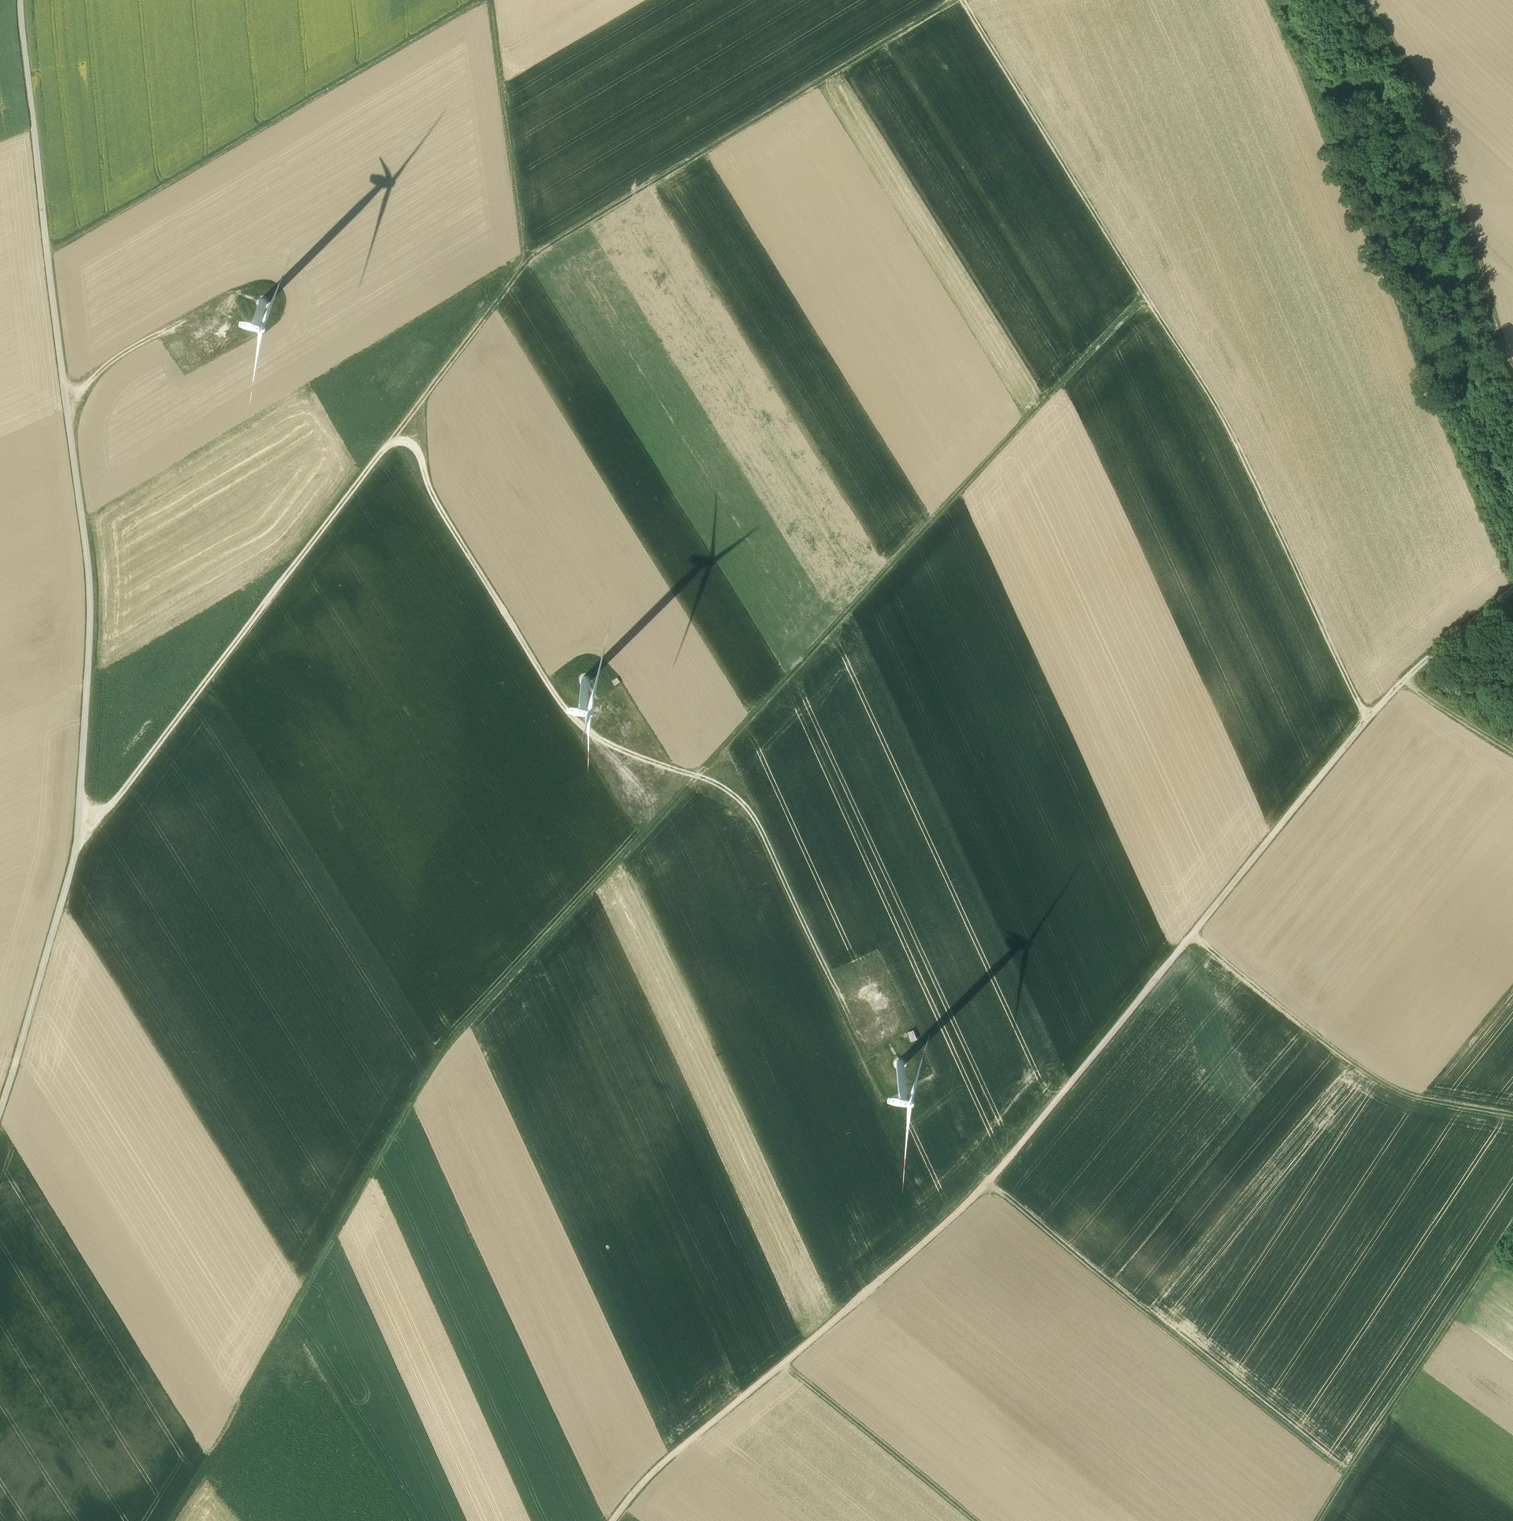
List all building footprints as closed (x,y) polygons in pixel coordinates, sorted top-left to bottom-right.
[(915,1029),(907,1031),(910,1041),(917,1039),(915,1029)]
